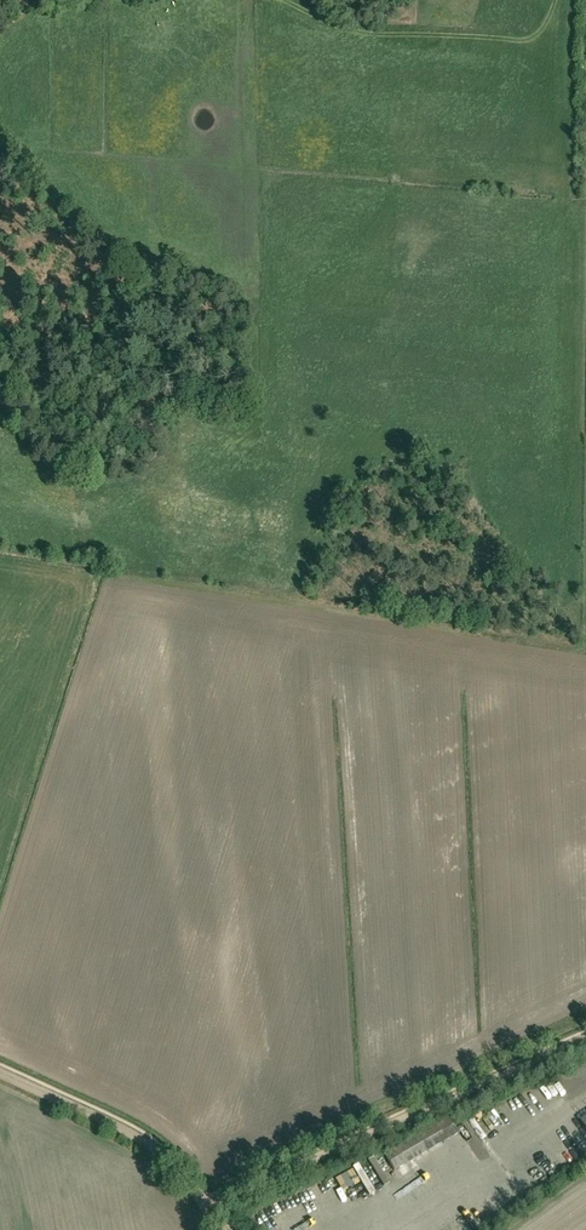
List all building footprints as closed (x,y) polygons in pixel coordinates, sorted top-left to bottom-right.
[(585,1078),(585,1071),(562,1083),(565,1089),(585,1078)] [(537,1111),(545,1108),(540,1094),(532,1096),(537,1111)] [(502,1121),(514,1123),(517,1110),(505,1108),(502,1121)] [(577,1128),(571,1133),(585,1151),(585,1139),(577,1128)] [(511,1211),(516,1208),(511,1199),(506,1201),(511,1211)]
